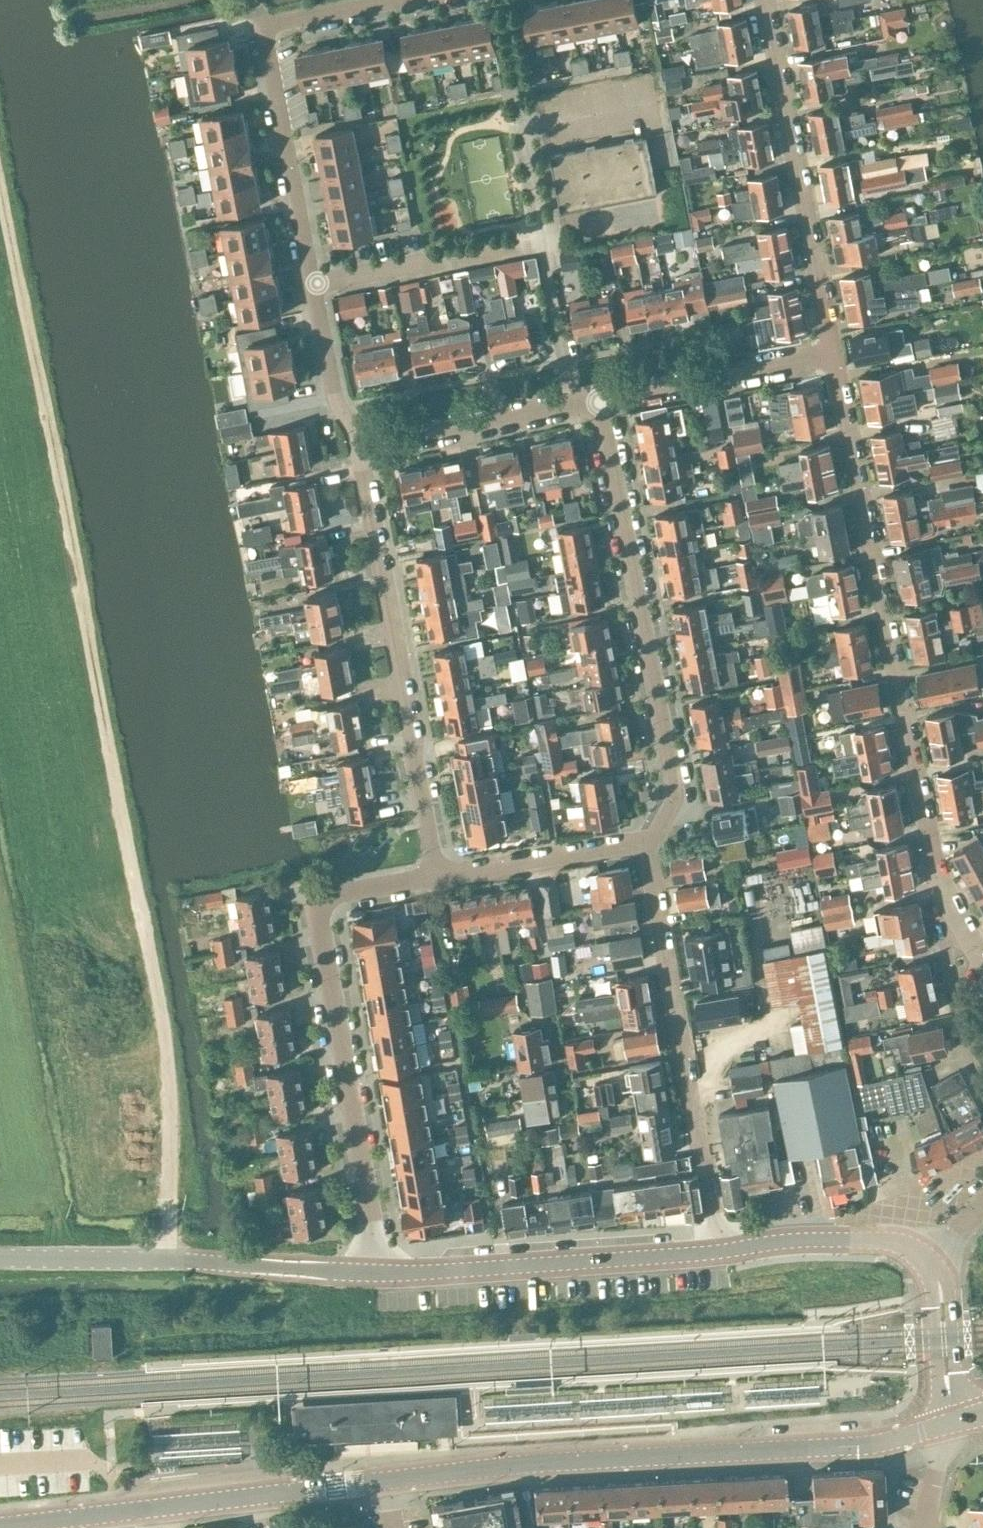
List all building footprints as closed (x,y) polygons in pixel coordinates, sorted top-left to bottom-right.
[(595,32),(588,0),(578,0),(567,2),(573,37),(595,32)] [(616,28),(610,0),(588,0),(595,32),(616,28)] [(616,28),(638,24),(633,0),(610,0),(616,28)] [(662,0),(649,3),(654,28),(667,25),(666,18),(662,0)] [(556,1),(545,3),(552,41),(573,37),(567,2),(557,4),(556,1)] [(530,45),(552,41),(545,3),(533,5),(534,9),(524,11),(530,45)] [(818,5),(789,10),(793,29),(855,17),(853,7),(840,9),(820,13),(818,5)] [(906,6),(892,9),(895,26),(909,24),(906,6)] [(855,17),(793,29),(796,46),(825,40),(823,33),(836,30),(837,32),(854,29),(865,27),(863,15),(855,17)] [(477,16),(466,19),(473,57),(495,52),(488,18),(478,20),(477,16)] [(691,47),(699,46),(752,36),(748,17),(719,23),(720,28),(689,34),(691,47)] [(455,24),(445,26),(452,61),(473,57),(466,19),(454,21),(455,24)] [(435,25),(424,27),(431,65),(452,61),(445,26),(436,28),(435,25)] [(675,39),(672,26),(655,29),(658,42),(675,39)] [(217,27),(177,35),(180,50),(189,48),(193,71),(236,62),(233,48),(229,48),(228,39),(220,40),(217,27)] [(409,69),(431,65),(424,27),(412,29),(413,33),(402,35),(409,69)] [(162,44),(159,31),(140,34),(143,48),(162,44)] [(752,36),(699,46),(695,47),(698,65),(726,59),(755,54),(752,36)] [(372,37),(360,39),(368,77),(390,73),(383,39),(372,41),(372,37)] [(349,45),(340,47),(347,81),(368,77),(360,39),(348,42),(349,45)] [(330,45),(318,48),(325,86),(347,81),(340,47),(330,49),(330,45)] [(303,90),(325,86),(318,48),(306,50),(307,54),(297,56),(303,90)] [(620,50),(623,64),(631,62),(628,49),(620,50)] [(615,66),(623,64),(620,50),(612,52),(615,66)] [(828,57),(800,63),(803,80),(860,70),(869,68),(900,62),(898,51),(877,55),(842,61),(841,55),(828,57)] [(586,57),(578,59),(581,72),(589,71),(586,57)] [(572,74),(581,72),(578,59),(570,60),(572,74)] [(900,62),(869,68),(871,78),(898,72),(898,71),(904,70),(904,71),(912,70),(910,60),(900,62)] [(193,71),(184,73),(189,96),(191,110),(232,102),(229,89),(237,87),(235,78),(239,77),(236,62),(193,71)] [(681,76),(678,63),(662,66),(665,80),(681,76)] [(546,79),(543,65),(535,67),(537,81),(546,79)] [(707,99),(762,89),(758,70),(730,76),(731,85),(722,86),(722,83),(705,86),(707,99)] [(862,79),(860,70),(803,80),(807,98),(835,93),(846,91),(848,88),(846,82),(862,79)] [(502,88),(500,74),(491,76),(494,89),(502,88)] [(683,91),(681,77),(666,80),(668,94),(683,91)] [(465,81),(456,83),(459,96),(467,95),(465,81)] [(459,96),(456,83),(448,84),(451,98),(459,96)] [(707,99),(692,102),(695,114),(724,109),(725,113),(765,106),(762,89),(707,99)] [(413,99),(405,101),(408,114),(416,113),(413,99)] [(400,116),(408,114),(405,101),(397,102),(400,116)] [(359,102),(351,103),(354,117),(362,116),(359,102)] [(898,117),(914,113),(912,102),(876,109),(878,120),(898,117)] [(345,119),(354,117),(351,103),(343,105),(345,119)] [(168,105),(154,107),(155,117),(170,115),(168,105)] [(202,118),(207,142),(250,134),(247,119),(243,120),(241,110),(202,118)] [(319,124),(316,110),(308,112),(310,126),(319,124)] [(813,133),(865,123),(863,112),(839,117),(838,110),(810,115),(813,133)] [(878,120),(865,123),(813,133),(817,151),(845,145),(843,138),(876,132),(876,129),(885,127),(886,128),(920,122),(919,112),(914,113),(898,117),(878,120)] [(732,116),(715,119),(716,124),(733,121),(732,116)] [(706,141),(697,143),(699,154),(708,152),(723,149),(772,140),(768,122),(730,129),(731,137),(706,141)] [(314,146),(317,157),(356,150),(352,128),(316,135),(318,145),(314,146)] [(381,136),(383,144),(400,141),(399,133),(381,136)] [(207,142),(212,166),(251,158),(249,149),(253,148),(250,134),(207,142)] [(657,193),(645,136),(549,155),(561,212),(657,193)] [(184,138),(169,141),(170,149),(186,146),(184,138)] [(772,140),(723,149),(726,163),(737,161),(736,159),(745,157),(747,164),(775,158),(772,140)] [(402,149),(400,141),(383,144),(385,152),(402,149)] [(188,154),(186,146),(170,149),(172,158),(188,154)] [(322,168),(324,178),(360,171),(356,150),(317,157),(319,169),(322,168)] [(824,184),(904,169),(907,168),(929,164),(927,151),(895,156),(863,163),(862,158),(820,167),(824,184)] [(212,166),(216,189),(259,181),(256,166),(253,167),(251,158),(212,166)] [(714,178),(711,164),(683,170),(686,184),(714,178)] [(907,184),(904,169),(824,184),(827,202),(856,197),(854,188),(863,186),(865,193),(907,184)] [(365,192),(360,171),(324,178),(329,199),(365,192)] [(752,189),(738,192),(740,200),(782,192),(779,174),(750,179),(752,189)] [(964,175),(940,180),(942,188),(965,183),(964,175)] [(389,187),(403,184),(402,176),(388,179),(389,187)] [(262,195),(259,181),(216,189),(221,213),(260,206),(258,196),(262,195)] [(405,192),(403,184),(389,187),(391,195),(405,192)] [(194,185),(178,188),(179,196),(195,193),(194,185)] [(733,201),(731,191),(717,194),(719,204),(733,201)] [(369,213),(365,192),(329,199),(330,209),(327,209),(329,221),(369,213)] [(740,200),(733,201),(736,220),(757,216),(786,210),(782,192),(740,200)] [(197,201),(195,193),(179,196),(181,205),(197,201)] [(952,217),(949,205),(929,209),(932,221),(952,217)] [(703,207),(691,209),(695,228),(707,225),(703,207)] [(905,212),(884,216),(886,229),(908,225),(907,218),(905,212)] [(373,235),(369,213),(329,221),(332,232),(335,232),(337,242),(373,235)] [(859,213),(830,219),(835,241),(879,232),(885,231),(882,220),(865,223),(866,227),(862,228),(859,213)] [(926,214),(907,218),(908,225),(908,226),(914,225),(926,223),(927,222),(926,214)] [(224,226),(228,251),(271,242),(268,228),(265,229),(263,219),(224,226)] [(412,227),(410,220),(396,222),(398,230),(412,227)] [(926,223),(914,225),(916,236),(917,239),(929,237),(926,223)] [(879,232),(835,241),(839,262),(867,257),(879,255),(877,244),(895,241),(915,237),(916,236),(914,225),(908,226),(885,231),(879,232)] [(746,257),(793,248),(789,226),(760,232),(763,247),(759,247),(758,244),(752,245),(750,239),(722,245),(725,261),(746,257)] [(695,243),(692,229),(671,233),(674,247),(695,243)] [(716,248),(713,234),(696,237),(699,251),(716,248)] [(656,250),(653,236),(636,239),(639,253),(656,250)] [(638,261),(634,239),(609,244),(613,266),(638,261)] [(274,257),(271,242),(228,251),(233,274),(272,267),(270,258),(274,257)] [(190,250),(192,258),(207,255),(206,247),(190,250)] [(793,248),(746,257),(748,268),(761,266),(761,262),(766,261),(768,275),(797,270),(793,248)] [(581,267),(577,250),(560,253),(563,270),(581,267)] [(615,280),(609,254),(596,257),(601,284),(615,280)] [(209,263),(207,255),(192,258),(193,266),(209,263)] [(506,264),(497,265),(502,292),(511,290),(506,264)] [(233,274),(238,298),(280,289),(277,275),(274,276),(272,267),(233,274)] [(479,267),(468,269),(469,272),(470,280),(481,278),(479,267)] [(676,287),(666,289),(672,320),(692,316),(691,310),(709,307),(701,269),(681,273),(683,281),(675,282),(676,287)] [(937,269),(925,272),(928,283),(939,281),(937,269)] [(846,299),(916,286),(928,283),(925,272),(925,270),(872,280),(871,272),(842,278),(846,299)] [(476,310),(468,273),(454,276),(461,313),(476,310)] [(981,290),(979,276),(953,281),(955,295),(981,290)] [(727,291),(725,280),(713,282),(715,293),(727,291)] [(430,284),(421,286),(424,301),(433,299),(430,284)] [(392,285),(379,288),(383,305),(396,302),(392,286),(392,285)] [(425,307),(424,301),(421,286),(399,290),(403,311),(425,307)] [(652,324),(672,320),(666,289),(656,291),(655,286),(645,288),(646,293),(652,324)] [(769,303),(758,305),(760,316),(805,308),(801,286),(772,292),(774,306),(770,306),(769,303)] [(920,304),(916,286),(846,299),(851,321),(879,315),(878,309),(886,308),(887,311),(920,304)] [(283,304),(280,289),(238,298),(242,322),(282,314),(280,305),(283,304)] [(749,300),(747,289),(709,296),(710,302),(718,301),(719,306),(749,300)] [(632,328),(652,324),(646,293),(637,294),(636,290),(625,292),(632,328)] [(368,312),(364,292),(340,297),(343,317),(368,312)] [(217,302),(215,294),(199,297),(201,305),(217,302)] [(511,294),(502,296),(513,351),(532,347),(531,339),(529,329),(526,315),(516,317),(513,304),(511,294)] [(601,302),(591,303),(598,335),(617,331),(610,295),(600,297),(601,302)] [(513,351),(502,296),(493,297),(497,321),(486,323),(492,355),(513,351)] [(598,335),(591,303),(590,298),(570,302),(577,339),(598,335)] [(218,310),(217,302),(201,305),(202,313),(218,310)] [(760,318),(755,319),(760,348),(802,340),(800,331),(809,330),(805,308),(760,316),(760,318)] [(416,370),(436,366),(430,335),(429,331),(426,312),(417,313),(419,324),(408,327),(416,370)] [(470,323),(450,327),(457,362),(477,358),(470,323)] [(235,333),(243,371),(294,361),(291,346),(288,347),(286,337),(278,339),(276,325),(235,333)] [(396,329),(372,334),(381,377),(401,373),(394,338),(402,336),(400,326),(396,327),(396,329)] [(450,327),(429,331),(430,335),(436,366),(457,362),(450,327)] [(537,328),(529,329),(531,339),(539,337),(537,328)] [(887,331),(854,337),(858,362),(903,353),(914,351),(911,340),(906,341),(904,328),(887,331)] [(381,377),(372,334),(372,331),(359,333),(360,340),(353,342),(360,381),(381,377)] [(930,336),(914,339),(918,355),(939,351),(936,338),(930,339),(930,336)] [(294,361),(243,371),(250,409),(290,401),(288,387),(296,386),(294,376),(297,375),(294,361)] [(958,363),(940,366),(944,383),(955,380),(958,380),(961,379),(958,363)] [(890,372),(861,378),(866,399),(934,386),(934,384),(931,371),(915,374),(913,365),(901,368),(902,369),(890,372)] [(938,384),(934,384),(934,386),(936,397),(937,402),(961,397),(958,380),(955,380),(944,383),(938,384)] [(768,394),(772,417),(823,407),(819,386),(791,391),(791,390),(768,394)] [(934,386),(866,399),(870,421),(898,415),(898,413),(918,409),(917,401),(936,397),(934,386)] [(746,421),(741,394),(725,397),(730,423),(746,421)] [(963,402),(938,407),(939,415),(951,413),(952,413),(964,410),(963,402)] [(640,441),(679,434),(686,432),(682,407),(667,410),(667,406),(654,408),(656,418),(637,422),(640,441)] [(823,407),(772,417),(771,417),(773,429),(776,430),(797,426),(799,434),(827,429),(823,407)] [(722,424),(719,408),(704,411),(707,427),(722,424)] [(244,420),(242,411),(229,413),(231,423),(244,420)] [(956,432),(952,413),(951,413),(939,415),(932,417),(936,436),(956,432)] [(254,436),(254,435),(251,420),(220,426),(223,442),(254,436)] [(707,427),(706,427),(709,442),(725,439),(722,424),(707,427)] [(276,442),(277,451),(309,445),(306,425),(257,434),(259,445),(276,442)] [(765,448),(761,426),(734,431),(738,453),(765,448)] [(873,437),(877,458),(922,450),(920,440),(909,442),(909,445),(905,446),(902,432),(873,437)] [(680,444),(679,434),(640,441),(644,461),(678,454),(676,444),(680,444)] [(573,436),(553,440),(559,471),(561,483),(581,479),(579,467),(573,436)] [(536,459),(529,460),(535,488),(561,483),(559,471),(553,440),(533,443),(536,459)] [(957,443),(927,449),(930,462),(960,456),(957,443)] [(804,458),(778,463),(780,476),(835,466),(831,444),(802,450),(804,458)] [(313,465),(309,445),(277,451),(279,461),(275,462),(277,472),(313,465)] [(738,463),(735,445),(717,448),(720,466),(738,463)] [(518,446),(499,450),(509,504),(520,502),(516,479),(524,478),(518,446)] [(882,481),(910,475),(908,466),(930,462),(927,449),(922,450),(877,458),(882,481)] [(499,506),(509,504),(499,450),(479,454),(485,485),(486,491),(491,490),(491,484),(495,483),(497,494),(496,494),(499,506)] [(679,464),(678,454),(644,461),(648,480),(694,471),(695,471),(693,464),(693,462),(679,464)] [(443,461),(451,506),(459,504),(456,490),(469,487),(463,457),(443,461)] [(237,459),(224,462),(228,486),(232,485),(241,484),(237,459)] [(963,472),(960,459),(930,465),(932,478),(963,472)] [(443,461),(423,464),(429,495),(432,509),(451,506),(443,461)] [(700,463),(693,464),(695,471),(701,470),(700,463)] [(429,495),(423,464),(399,468),(405,499),(429,495)] [(741,481),(738,464),(723,467),(727,483),(741,481)] [(835,466),(780,476),(781,477),(783,490),(809,485),(810,493),(839,488),(835,466)] [(753,469),(740,471),(743,484),(756,481),(753,469)] [(696,480),(694,471),(648,480),(651,500),(685,494),(683,483),(696,480)] [(272,495),(238,502),(241,516),(288,507),(320,500),(316,481),(284,486),(284,482),(270,485),(272,495)] [(722,484),(724,494),(743,491),(741,481),(727,483),(722,484)] [(885,496),(889,518),(972,501),(970,492),(970,489),(944,495),(945,496),(936,498),(936,501),(932,501),(932,499),(920,501),(921,505),(916,505),(914,491),(885,496)] [(970,492),(972,501),(982,499),(982,489),(970,492)] [(748,501),(750,514),(779,508),(776,495),(748,501)] [(743,514),(740,497),(723,500),(726,517),(743,514)] [(290,516),(286,517),(288,527),(323,520),(320,500),(288,507),(290,516)] [(575,501),(565,503),(568,518),(578,516),(575,501)] [(975,517),(972,501),(889,518),(893,540),(922,534),(922,536),(930,535),(935,533),(938,529),(938,524),(964,519),(975,517)] [(800,525),(802,535),(846,527),(842,505),(814,510),(807,512),(802,517),(803,524),(800,525)] [(779,508),(750,514),(751,518),(753,528),(754,532),(755,539),(756,544),(768,542),(775,541),(772,524),(781,522),(779,508)] [(499,535),(494,509),(480,512),(485,538),(499,535)] [(688,510),(655,516),(659,535),(697,528),(705,527),(703,519),(695,520),(690,521),(688,510)] [(527,523),(524,511),(510,513),(513,532),(528,529),(528,528),(541,525),(539,517),(534,518),(535,521),(527,523)] [(553,511),(539,513),(542,525),(555,523),(555,521),(553,511)] [(454,522),(455,525),(456,525),(458,539),(480,534),(477,517),(454,522)] [(740,536),(733,537),(733,541),(741,540),(741,541),(752,539),(751,533),(748,518),(737,520),(740,536)] [(270,523),(256,526),(259,541),(273,538),(270,523)] [(455,542),(451,526),(451,523),(435,526),(438,545),(455,542)] [(558,531),(562,550),(594,544),(590,525),(558,531)] [(846,527),(802,535),(796,537),(797,542),(803,541),(804,545),(820,542),(822,554),(850,548),(846,527)] [(697,528),(659,535),(662,556),(696,550),(694,539),(699,538),(697,528)] [(519,559),(514,532),(501,534),(506,561),(519,559)] [(437,544),(435,534),(416,538),(417,548),(437,544)] [(247,571),(260,568),(294,562),(330,555),(326,537),(287,544),(289,554),(281,556),(281,554),(246,561),(247,571)] [(756,544),(755,539),(741,541),(745,561),(756,559),(753,545),(756,544)] [(562,550),(566,569),(597,563),(594,544),(562,550)] [(897,556),(901,577),(979,562),(982,561),(982,555),(982,551),(955,556),(954,551),(940,553),(939,547),(925,550),(897,556)] [(696,550),(662,556),(666,576),(704,569),(702,559),(698,560),(696,550)] [(417,558),(420,578),(451,572),(464,569),(474,567),(472,559),(458,561),(457,551),(417,558)] [(500,551),(485,555),(488,566),(503,563),(500,551)] [(759,560),(761,573),(777,570),(800,566),(798,553),(759,560)] [(333,574),(330,555),(294,562),(260,568),(262,578),(302,570),(304,580),(333,574)] [(507,563),(506,563),(509,580),(532,576),(528,558),(524,558),(519,559),(507,562),(507,563)] [(756,560),(745,562),(745,564),(750,588),(761,585),(763,585),(761,573),(759,560),(756,560)] [(982,576),(979,562),(901,577),(905,599),(944,591),(947,583),(982,576)] [(506,563),(496,565),(499,583),(505,582),(509,581),(509,580),(506,563)] [(566,569),(556,571),(560,591),(601,583),(597,563),(566,569)] [(813,573),(806,577),(806,587),(808,595),(813,594),(858,586),(854,564),(825,569),(825,571),(813,573)] [(464,569),(451,572),(420,578),(424,597),(455,592),(466,589),(468,589),(464,569)] [(705,571),(704,569),(666,576),(670,596),(712,588),(709,570),(705,571)] [(777,570),(761,573),(763,585),(764,586),(767,603),(788,599),(783,569),(777,570)] [(535,575),(532,576),(509,580),(509,581),(510,581),(512,594),(537,589),(535,575)] [(605,603),(601,583),(569,589),(560,591),(564,611),(605,603)] [(862,608),(858,586),(813,594),(815,605),(831,602),(834,613),(862,608)] [(466,589),(455,592),(424,597),(427,616),(458,611),(486,605),(487,605),(485,598),(468,601),(466,589)] [(260,615),(262,625),(293,619),(340,610),(337,591),(307,597),(309,606),(274,613),(260,615)] [(779,602),(766,605),(772,632),(784,629),(782,619),(779,602)] [(519,605),(518,605),(521,622),(533,620),(530,603),(528,603),(519,605)] [(912,637),(957,628),(981,623),(977,604),(949,609),(950,619),(943,621),(944,624),(940,625),(937,610),(908,616),(912,637)] [(488,616),(487,613),(486,605),(458,611),(427,616),(431,636),(462,631),(460,621),(488,616)] [(677,631),(733,621),(731,611),(708,616),(706,605),(673,611),(677,631)] [(344,630),(340,610),(293,619),(262,625),(262,626),(260,627),(261,635),(295,629),(297,639),(344,630)] [(510,617),(497,620),(500,631),(512,629),(510,617)] [(571,626),(575,646),(612,639),(608,618),(571,626)] [(770,633),(767,618),(757,620),(760,635),(770,633)] [(735,630),(733,621),(677,631),(681,650),(714,644),(712,634),(735,630)] [(825,655),(870,646),(865,624),(837,630),(840,644),(835,645),(834,642),(823,644),(825,655)] [(957,628),(912,637),(917,659),(945,654),(942,640),(947,639),(948,642),(959,640),(957,628)] [(541,646),(538,631),(524,634),(527,649),(541,646)] [(787,658),(782,632),(771,634),(776,660),(787,658)] [(616,658),(612,639),(575,646),(580,645),(582,656),(577,657),(578,666),(616,658)] [(716,654),(714,644),(681,650),(684,671),(718,665),(741,661),(739,651),(729,653),(728,652),(716,654)] [(280,679),(351,666),(347,646),(317,652),(319,662),(302,665),(278,669),(280,679)] [(874,668),(870,646),(825,655),(827,665),(838,663),(838,659),(843,659),(845,673),(874,668)] [(434,653),(438,673),(496,661),(495,657),(494,652),(473,656),(474,658),(467,659),(465,647),(434,653)] [(772,673),(768,654),(754,657),(758,676),(772,673)] [(547,668),(544,656),(527,659),(529,671),(547,668)] [(524,657),(509,660),(513,680),(528,677),(524,657)] [(587,683),(619,677),(616,658),(578,666),(550,671),(552,682),(572,678),(571,676),(585,673),(587,683)] [(496,661),(438,673),(442,692),(473,686),(479,685),(477,674),(498,670),(496,661)] [(784,694),(804,690),(799,661),(778,665),(784,694)] [(920,676),(925,701),(973,691),(982,689),(982,686),(979,664),(968,666),(920,676)] [(718,665),(685,671),(688,689),(688,690),(721,683),(718,665)] [(351,666),(280,679),(270,681),(272,692),(299,687),(299,685),(323,681),(325,691),(354,685),(351,666)] [(623,697),(619,677),(587,683),(569,687),(571,701),(585,699),(586,705),(623,697)] [(882,708),(877,683),(830,692),(835,717),(882,708)] [(442,692),(446,712),(476,707),(488,704),(508,701),(506,689),(480,694),(481,696),(475,698),(473,686),(442,692)] [(808,709),(804,690),(784,694),(787,713),(791,734),(800,732),(796,711),(808,709)] [(549,706),(546,692),(534,694),(539,717),(556,714),(554,705),(549,706)] [(784,705),(782,692),(768,695),(770,708),(784,705)] [(526,697),(512,700),(516,722),(516,723),(528,721),(530,718),(526,697)] [(691,706),(695,725),(742,716),(740,707),(723,710),(721,700),(691,706)] [(314,730),(361,721),(357,701),(328,707),(330,717),(315,720),(314,717),(290,722),(292,734),(314,730)] [(492,724),(488,704),(476,707),(446,712),(449,732),(492,724)] [(778,710),(742,716),(695,725),(698,744),(728,739),(728,738),(741,736),(739,726),(744,725),(748,726),(781,720),(778,710)] [(928,716),(932,738),(977,728),(975,719),(959,722),(957,711),(928,716)] [(597,725),(579,729),(581,741),(630,732),(627,714),(596,719),(597,725)] [(558,735),(555,719),(535,722),(540,748),(560,744),(561,747),(565,746),(563,734),(558,735)] [(314,730),(292,734),(281,736),(281,737),(276,738),(278,746),(283,745),(283,747),(309,742),(309,741),(333,736),(335,746),(365,740),(361,721),(314,730)] [(856,729),(840,733),(844,754),(889,746),(887,737),(889,735),(888,729),(886,728),(885,724),(856,729)] [(977,728),(932,738),(937,760),(965,754),(962,740),(967,739),(968,742),(979,740),(977,728)] [(630,732),(581,741),(584,754),(589,753),(590,760),(596,759),(633,752),(630,732)] [(815,749),(812,732),(793,736),(796,752),(815,749)] [(790,748),(787,736),(757,742),(759,754),(790,748)] [(844,754),(832,757),(835,774),(864,769),(865,772),(893,767),(892,763),(894,761),(893,755),(890,753),(889,746),(844,754)] [(496,769),(492,747),(454,754),(458,776),(496,769)] [(523,755),(525,763),(537,761),(535,753),(523,755)] [(731,755),(702,760),(705,780),(760,769),(758,760),(750,761),(733,764),(731,755)] [(315,774),(288,779),(290,791),(307,788),(372,775),(368,756),(339,762),(341,772),(316,777),(315,774)] [(577,759),(544,765),(546,777),(568,773),(579,771),(577,759)] [(537,761),(525,763),(526,771),(538,769),(537,761)] [(803,793),(822,789),(817,763),(798,767),(803,793)] [(458,776),(462,797),(500,790),(496,769),(458,776)] [(760,769),(705,780),(709,799),(739,794),(737,783),(761,779),(760,769)] [(940,775),(944,796),(982,789),(982,779),(971,782),(969,770),(940,775)] [(568,773),(546,777),(547,781),(548,785),(569,781),(568,773)] [(580,779),(584,802),(616,796),(612,773),(580,779)] [(372,775),(307,788),(309,798),(319,796),(327,795),(329,804),(345,801),(349,820),(358,819),(376,815),(374,810),(372,796),(376,795),(372,775)] [(797,778),(769,783),(772,797),(800,792),(797,778)] [(849,815),(901,805),(899,797),(901,794),(900,789),(897,787),(896,783),(868,789),(869,794),(861,796),(857,802),(846,804),(848,815),(849,815)] [(803,793),(801,793),(805,814),(834,809),(830,788),(830,787),(822,789),(803,793)] [(944,796),(948,816),(978,811),(982,810),(982,789),(944,796)] [(467,819),(504,812),(500,790),(462,797),(467,819)] [(799,794),(787,796),(789,814),(802,812),(799,794)] [(532,797),(533,806),(545,803),(544,795),(532,797)] [(616,796),(584,802),(587,814),(575,816),(577,828),(589,826),(594,825),(619,820),(621,820),(616,796)] [(545,803),(533,806),(535,814),(546,811),(545,803)] [(901,805),(849,815),(851,827),(863,825),(865,835),(877,832),(905,827),(904,823),(906,820),(905,815),(902,812),(901,805)] [(744,809),(712,815),(716,838),(748,832),(760,830),(756,807),(744,809)] [(504,812),(467,819),(471,841),(508,834),(504,812)] [(817,812),(805,815),(807,823),(819,821),(817,812)] [(330,813),(319,815),(321,831),(333,829),(330,813)] [(819,821),(807,823),(810,841),(833,837),(829,819),(819,821)] [(619,820),(594,825),(595,833),(621,829),(619,820)] [(807,823),(795,825),(799,843),(810,841),(807,823)] [(748,856),(745,837),(719,841),(720,848),(673,856),(676,878),(706,873),(705,864),(718,862),(722,860),(748,856)] [(954,852),(967,875),(982,866),(982,844),(980,838),(954,852)] [(859,864),(861,874),(912,864),(910,856),(912,854),(911,848),(909,846),(908,842),(880,848),(882,859),(859,864)] [(812,861),(809,844),(777,849),(780,866),(802,862),(812,861)] [(838,873),(833,849),(812,853),(817,877),(838,873)] [(912,864),(861,874),(864,888),(887,884),(888,892),(916,886),(916,882),(917,880),(916,874),(914,872),(912,864)] [(967,875),(979,897),(982,895),(982,866),(967,875)] [(594,907),(622,902),(620,892),(632,890),(629,867),(598,872),(600,886),(590,888),(593,905),(582,907),(582,909),(594,907)] [(545,914),(552,913),(560,912),(555,881),(540,884),(545,914)] [(722,905),(718,881),(678,888),(681,907),(708,902),(709,907),(722,905)] [(511,889),(516,919),(526,918),(527,923),(529,922),(531,935),(530,935),(532,946),(542,945),(540,933),(539,933),(536,921),(530,886),(511,889)] [(511,889),(491,893),(497,928),(506,927),(505,921),(516,919),(511,889)] [(225,904),(223,890),(206,892),(208,902),(208,907),(225,904)] [(269,890),(237,896),(241,918),(273,912),(269,890)] [(196,904),(208,902),(206,892),(186,896),(182,901),(184,906),(188,909),(194,908),(196,904)] [(823,897),(821,898),(824,912),(853,907),(850,892),(831,895),(831,893),(823,894),(823,897)] [(491,893),(471,896),(476,926),(486,925),(487,930),(497,928),(491,893)] [(465,928),(476,926),(471,896),(450,900),(456,935),(466,933),(465,928)] [(427,909),(425,897),(413,900),(415,911),(427,909)] [(634,900),(622,902),(594,907),(582,909),(582,910),(591,908),(595,928),(606,926),(607,929),(638,924),(634,900)] [(739,901),(727,903),(730,916),(742,914),(739,901)] [(875,910),(879,932),(924,924),(922,915),(924,913),(923,907),(920,906),(919,902),(875,910)] [(853,907),(824,912),(827,927),(856,922),(853,907)] [(451,921),(448,908),(438,910),(440,923),(451,921)] [(273,912),(241,918),(245,939),(276,934),(273,912)] [(554,923),(552,913),(545,914),(549,936),(551,949),(576,944),(574,932),(564,934),(562,921),(554,923)] [(358,943),(399,936),(396,914),(354,921),(358,943)] [(924,924),(879,932),(864,935),(864,936),(866,945),(868,945),(893,940),(892,937),(897,936),(900,951),(928,945),(927,942),(929,939),(928,933),(925,931),(924,924)] [(737,966),(729,927),(686,936),(694,976),(701,975),(703,987),(732,982),(733,987),(755,983),(751,963),(737,966)] [(644,957),(640,933),(592,942),(594,954),(612,951),(614,962),(644,957)] [(231,936),(213,940),(216,953),(234,950),(231,936)] [(360,944),(363,964),(401,958),(398,937),(400,937),(399,936),(358,943),(358,944),(360,944)] [(511,950),(508,938),(498,940),(500,952),(511,950)] [(423,954),(435,952),(433,944),(421,946),(423,954)] [(795,1052),(770,1057),(775,1077),(849,1062),(844,1043),(827,947),(791,954),(764,959),(773,1005),(799,1000),(805,1030),(791,1033),(795,1052)] [(836,971),(839,971),(858,967),(855,948),(833,952),(836,971)] [(279,949),(248,955),(251,977),(283,971),(279,949)] [(234,950),(216,953),(218,966),(236,963),(234,950)] [(435,952),(423,954),(424,962),(436,960),(435,952)] [(569,973),(566,953),(552,955),(554,975),(569,973)] [(405,979),(401,958),(363,964),(367,986),(405,979)] [(533,979),(530,961),(514,963),(517,981),(533,979)] [(547,961),(531,963),(534,978),(549,976),(547,961)] [(902,983),(898,984),(900,993),(934,985),(929,962),(899,968),(902,983)] [(869,965),(858,967),(839,971),(845,1004),(855,1002),(851,980),(871,977),(869,965)] [(283,971),(251,977),(255,998),(287,993),(283,971)] [(594,996),(575,999),(575,1001),(577,1010),(651,997),(647,975),(617,981),(619,991),(594,996)] [(558,1010),(553,976),(527,980),(531,1014),(558,1010)] [(516,992),(513,978),(498,980),(500,994),(516,992)] [(367,986),(371,1007),(408,1000),(405,979),(367,986)] [(757,995),(755,984),(742,987),(744,998),(757,995)] [(934,985),(900,993),(902,1002),(906,1001),(909,1015),(939,1008),(934,985)] [(433,996),(445,994),(444,986),(432,988),(433,996)] [(877,987),(867,990),(870,999),(893,994),(891,986),(877,989),(877,987)] [(434,1004),(447,1002),(445,994),(433,996),(434,1004)] [(870,999),(867,1000),(869,1009),(881,1007),(895,1003),(893,994),(870,999)] [(498,995),(479,998),(482,1013),(500,1010),(498,995)] [(735,995),(697,1001),(700,1018),(701,1025),(742,1018),(738,995),(735,995)] [(242,996),(224,999),(226,1012),(244,1009),(242,996)] [(577,1010),(574,1010),(576,1021),(622,1012),(624,1023),(655,1018),(651,997),(577,1010)] [(412,1022),(408,1000),(371,1007),(374,1028),(412,1022)] [(262,1035),(294,1030),(290,1008),(259,1013),(262,1035)] [(244,1009),(226,1012),(228,1025),(246,1022),(244,1009)] [(374,1028),(378,1049),(416,1043),(412,1022),(374,1028)] [(660,1048),(656,1022),(623,1027),(625,1037),(613,1039),(616,1056),(660,1048)] [(899,1033),(884,1037),(886,1047),(900,1044),(900,1045),(904,1060),(949,1050),(943,1024),(910,1031),(899,1033)] [(440,1039),(452,1037),(451,1029),(439,1031),(440,1039)] [(293,1030),(262,1036),(265,1058),(297,1052),(293,1030)] [(551,1059),(547,1034),(516,1040),(520,1064),(551,1059)] [(452,1037),(440,1039),(442,1047),(454,1045),(452,1037)] [(581,1038),(568,1040),(572,1063),(585,1061),(581,1038)] [(420,1065),(416,1043),(378,1049),(382,1072),(420,1065)] [(236,1072),(234,1058),(233,1055),(221,1057),(224,1074),(236,1072)] [(252,1055),(234,1058),(236,1072),(237,1077),(256,1074),(252,1055)] [(735,1096),(775,1089),(773,1078),(775,1077),(770,1057),(730,1065),(732,1075),(735,1096)] [(633,1082),(634,1087),(664,1083),(660,1060),(630,1065),(631,1070),(626,1070),(628,1082),(633,1082)] [(779,1104),(778,1104),(782,1126),(784,1126),(790,1156),(815,1151),(819,1150),(819,1151),(838,1147),(857,1142),(857,1141),(860,1141),(854,1113),(862,1112),(855,1081),(848,1083),(844,1063),(849,1062),(775,1077),(773,1078),(775,1089),(776,1089),(779,1104)] [(521,1073),(525,1096),(556,1090),(552,1067),(521,1073)] [(256,1074),(237,1077),(239,1084),(256,1081),(257,1087),(271,1085),(272,1095),(304,1089),(300,1068),(269,1073),(269,1072),(256,1074)] [(883,1079),(882,1079),(888,1104),(891,1114),(892,1114),(892,1117),(906,1114),(905,1110),(912,1109),(923,1139),(915,1142),(926,1169),(944,1162),(944,1161),(942,1156),(947,1155),(949,1159),(948,1159),(949,1160),(953,1158),(953,1157),(952,1156),(943,1130),(936,1113),(922,1068),(882,1077),(883,1079)] [(953,1158),(954,1158),(953,1156),(967,1148),(969,1150),(982,1142),(982,1116),(981,1112),(982,1111),(982,1110),(968,1082),(967,1083),(960,1069),(932,1084),(953,1125),(943,1130),(952,1156),(953,1157),(953,1158)] [(483,1088),(480,1071),(468,1073),(471,1090),(483,1088)] [(387,1102),(433,1094),(429,1072),(383,1080),(387,1102)] [(226,1091),(223,1076),(210,1079),(213,1093),(226,1091)] [(579,1077),(572,1079),(573,1086),(581,1085),(579,1077)] [(617,1079),(606,1081),(609,1101),(620,1099),(617,1079)] [(888,1104),(882,1079),(876,1080),(861,1084),(860,1084),(865,1109),(888,1104)] [(449,1091),(461,1089),(460,1081),(448,1083),(449,1091)] [(606,1081),(595,1083),(598,1103),(609,1101),(606,1081)] [(668,1105),(664,1083),(634,1087),(635,1092),(629,1093),(631,1104),(637,1103),(638,1110),(668,1105)] [(304,1089),(272,1095),(276,1116),(307,1111),(304,1089)] [(461,1089),(449,1091),(451,1099),(463,1097),(461,1089)] [(556,1090),(525,1096),(529,1118),(532,1118),(561,1113),(556,1090)] [(387,1102),(391,1123),(437,1115),(433,1094),(387,1102)] [(746,1095),(736,1097),(738,1105),(748,1103),(746,1095)] [(609,1104),(599,1106),(600,1111),(601,1117),(611,1115),(609,1104)] [(770,1105),(720,1113),(728,1159),(732,1159),(734,1170),(742,1169),(746,1190),(783,1183),(782,1182),(773,1132),(779,1131),(778,1127),(782,1126),(778,1104),(770,1106),(770,1105)] [(631,1112),(611,1115),(614,1131),(634,1128),(633,1125),(641,1124),(642,1132),(672,1127),(668,1105),(638,1110),(638,1112),(631,1112)] [(262,1114),(244,1117),(247,1130),(265,1127),(262,1114)] [(395,1145),(432,1138),(429,1118),(437,1116),(437,1115),(391,1123),(395,1145)] [(520,1116),(503,1119),(505,1131),(515,1130),(522,1128),(520,1116)] [(503,1119),(485,1123),(487,1134),(505,1131),(503,1119)] [(600,1119),(579,1122),(581,1131),(602,1127),(600,1119)] [(579,1120),(561,1124),(564,1137),(574,1135),(581,1133),(581,1131),(579,1122),(579,1120)] [(457,1134),(469,1132),(467,1124),(455,1126),(457,1134)] [(563,1141),(560,1126),(538,1130),(540,1145),(563,1141)] [(265,1127),(247,1130),(249,1143),(267,1140),(265,1127)] [(310,1127),(278,1132),(282,1154),(314,1148),(310,1127)] [(522,1128),(515,1130),(517,1142),(518,1145),(530,1143),(528,1127),(522,1128)] [(676,1150),(672,1127),(642,1132),(646,1155),(676,1150)] [(505,1131),(487,1134),(489,1147),(517,1142),(515,1130),(505,1131)] [(469,1132),(457,1134),(458,1142),(470,1140),(469,1132)] [(574,1135),(564,1137),(565,1144),(575,1142),(574,1135)] [(395,1145),(398,1166),(436,1159),(432,1138),(395,1145)] [(866,1183),(857,1142),(838,1147),(846,1187),(866,1183)] [(826,1191),(846,1187),(838,1147),(819,1151),(822,1168),(826,1191)] [(314,1148),(282,1154),(286,1176),(318,1170),(314,1148)] [(690,1153),(669,1156),(671,1169),(692,1166),(690,1153)] [(639,1156),(631,1157),(631,1159),(633,1173),(634,1175),(657,1171),(655,1158),(640,1161),(639,1156)] [(657,1171),(671,1169),(669,1156),(655,1158),(657,1171)] [(402,1187),(440,1181),(436,1159),(398,1166),(402,1187)] [(631,1159),(611,1162),(614,1176),(633,1173),(631,1159)] [(605,1176),(602,1162),(589,1164),(591,1179),(605,1176)] [(579,1183),(576,1163),(567,1165),(570,1185),(579,1183)] [(464,1176),(476,1174),(475,1166),(463,1168),(464,1176)] [(734,1170),(721,1172),(726,1203),(729,1202),(733,1205),(737,1204),(740,1201),(747,1199),(746,1190),(742,1169),(734,1170)] [(547,1188),(545,1171),(532,1173),(534,1190),(547,1188)] [(273,1173),(255,1176),(257,1190),(275,1187),(273,1173)] [(476,1174),(464,1176),(466,1184),(478,1182),(476,1174)] [(524,1192),(522,1174),(509,1176),(511,1194),(524,1192)] [(698,1174),(680,1177),(685,1207),(687,1218),(691,1222),(701,1220),(704,1216),(698,1174)] [(680,1177),(658,1180),(663,1210),(685,1207),(680,1177)] [(636,1183),(641,1213),(663,1210),(658,1180),(636,1183)] [(440,1181),(402,1187),(405,1207),(443,1201),(440,1181)] [(619,1217),(641,1213),(636,1183),(615,1186),(619,1217)] [(320,1186),(289,1191),(293,1213),(324,1208),(320,1186)] [(615,1186),(592,1189),(597,1220),(619,1217),(615,1186)] [(275,1187),(257,1190),(253,1191),(255,1203),(278,1199),(275,1187)] [(571,1193),(575,1223),(597,1220),(592,1189),(571,1193)] [(571,1193),(548,1196),(552,1226),(575,1223),(571,1193)] [(548,1196),(525,1199),(530,1230),(552,1226),(548,1196)] [(506,1233),(530,1230),(525,1199),(502,1203),(506,1233)] [(405,1207),(404,1208),(408,1231),(449,1224),(445,1201),(443,1201),(405,1207)] [(324,1208),(293,1213),(297,1235),(328,1229),(324,1208)] [(486,1229),(484,1217),(472,1219),(474,1231),(486,1229)] [(283,1238),(281,1224),(264,1227),(267,1241),(283,1238)] [(111,1356),(110,1322),(91,1323),(93,1356),(111,1356)] [(293,1410),(291,1410),(291,1412),(294,1412),(295,1422),(295,1431),(293,1432),(293,1434),(361,1430),(371,1430),(371,1429),(459,1424),(459,1421),(456,1422),(455,1414),(455,1403),(457,1403),(457,1400),(414,1403),(397,1404),(369,1405),(359,1405),(359,1406),(293,1410)] [(885,1513),(882,1469),(811,1473),(813,1496),(794,1497),(796,1521),(849,1524),(849,1517),(885,1516),(885,1513)] [(761,1475),(757,1476),(759,1505),(787,1504),(785,1474),(768,1475),(768,1473),(760,1474),(761,1475)] [(730,1477),(715,1478),(717,1507),(759,1505),(757,1476),(737,1477),(737,1475),(729,1475),(730,1477)] [(688,1479),(690,1508),(717,1507),(715,1478),(712,1478),(712,1476),(704,1477),(705,1479),(688,1479)] [(658,1510),(690,1508),(688,1479),(673,1480),(673,1479),(666,1479),(666,1481),(657,1481),(658,1510)] [(646,1482),(629,1483),(631,1511),(658,1510),(657,1481),(653,1481),(653,1480),(646,1480),(646,1482)] [(607,1484),(599,1484),(600,1513),(631,1511),(629,1483),(614,1484),(614,1482),(607,1482),(607,1484)] [(567,1515),(600,1513),(599,1484),(595,1485),(595,1483),(587,1483),(587,1485),(566,1486),(567,1515)] [(535,1516),(567,1515),(566,1486),(563,1486),(563,1485),(555,1485),(555,1487),(534,1488),(535,1516)] [(513,1489),(486,1494),(486,1496),(432,1505),(434,1518),(438,1518),(439,1527),(520,1527),(513,1489)] [(968,1508),(974,1527),(982,1527),(982,1504),(968,1508)] [(771,1510),(759,1511),(760,1527),(772,1527),(771,1510)] [(666,1516),(655,1517),(656,1527),(667,1526),(666,1516)] [(718,1518),(718,1527),(731,1527),(730,1517),(718,1518)] [(718,1518),(708,1518),(709,1527),(718,1527),(718,1518)] [(596,1520),(596,1527),(612,1527),(612,1519),(596,1520)]
